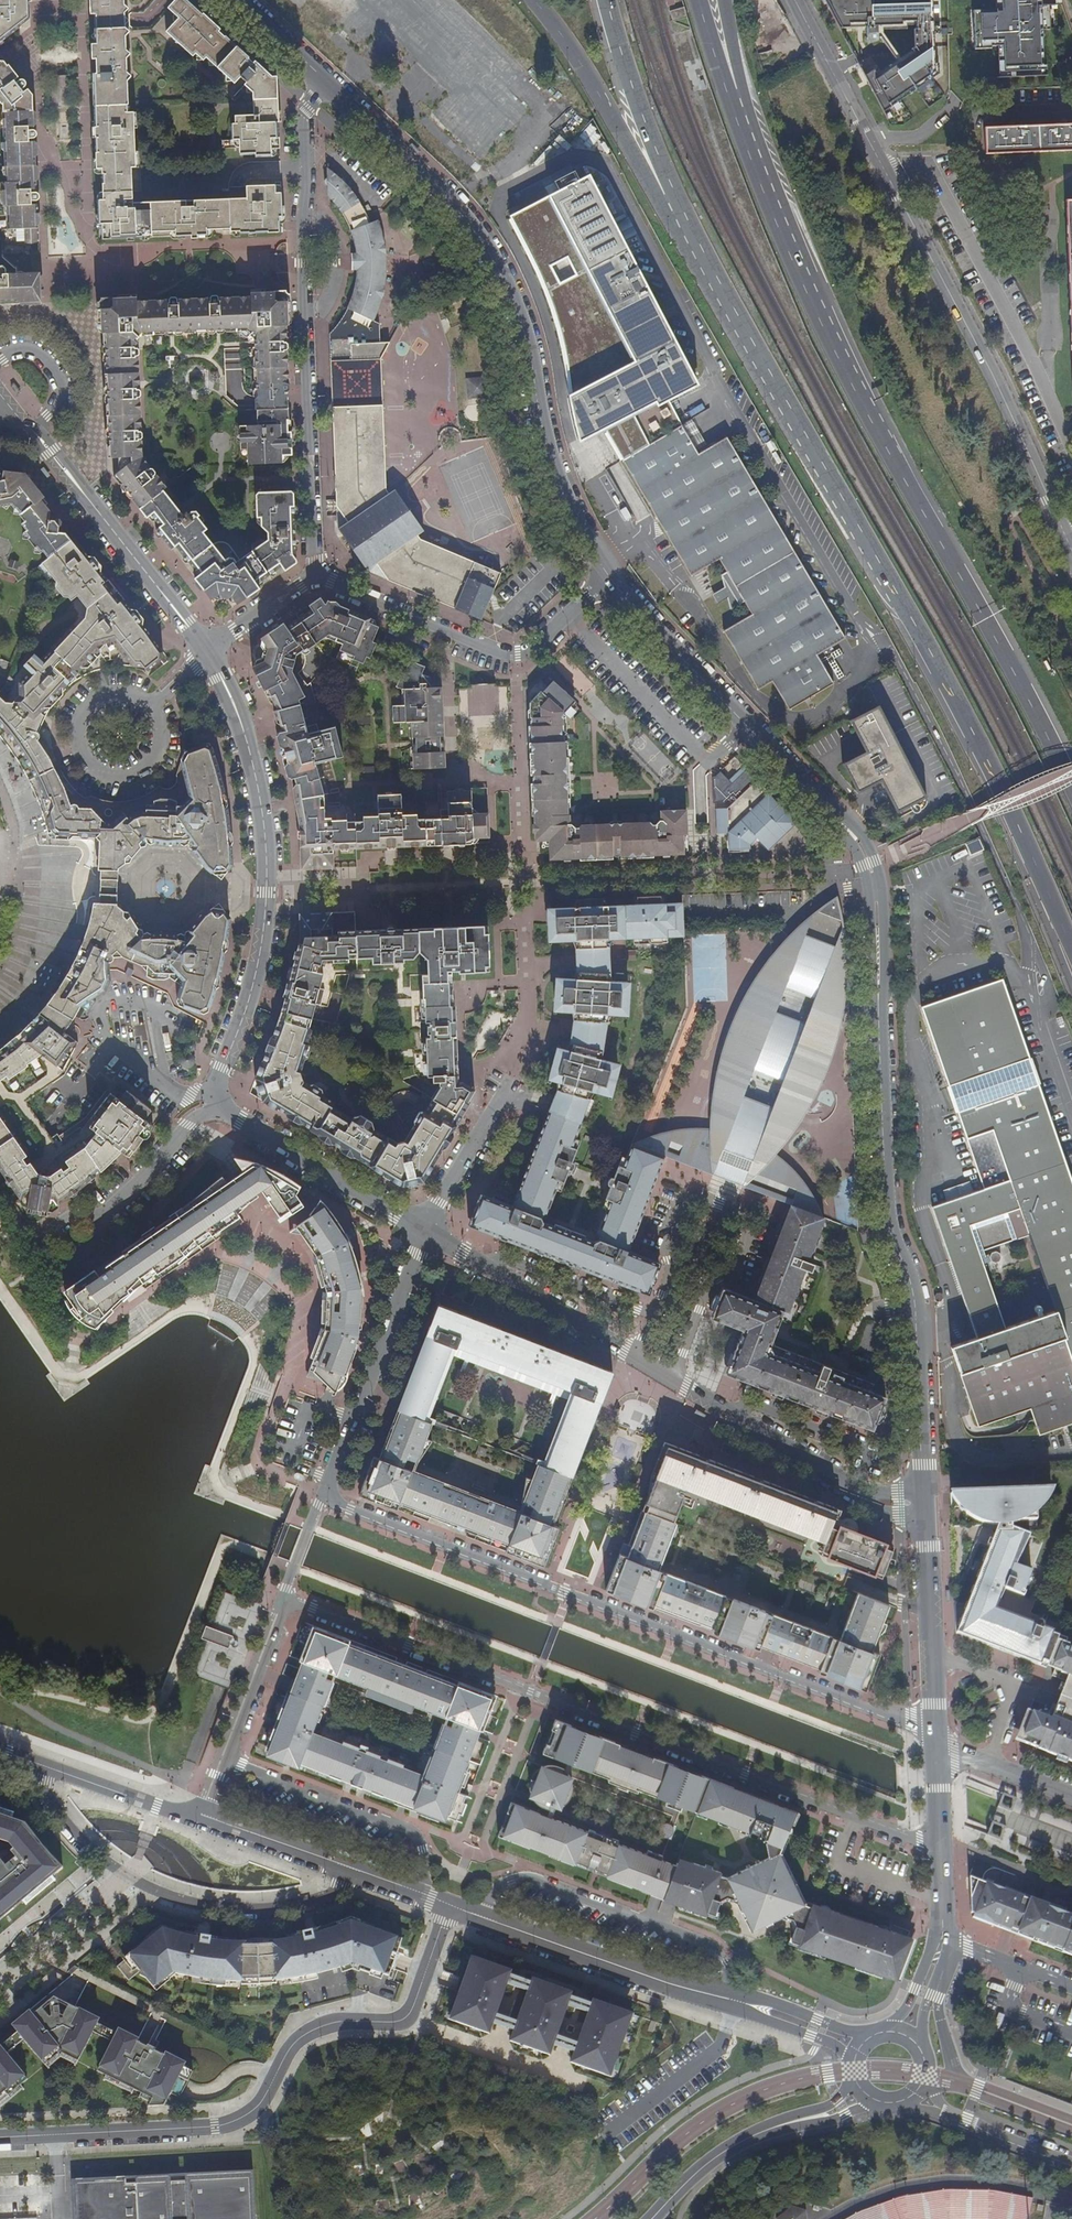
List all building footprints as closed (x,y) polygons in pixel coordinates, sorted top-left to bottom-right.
[(15,31),(12,27),(26,16),(26,0),(5,0),(0,2),(0,46),(5,42),(3,40),(15,31)] [(26,16),(12,27),(15,31),(20,27),(30,19),(30,0),(26,0),(26,16)] [(124,0),(119,0),(119,4),(94,6),(94,14),(125,12),(124,0)] [(189,0),(175,0),(167,8),(169,10),(178,18),(166,32),(192,57),(196,53),(203,60),(206,58),(234,83),(241,77),(247,82),(246,84),(254,91),(254,99),(277,99),(277,82),(255,61),(252,65),(250,63),(247,60),(250,57),(227,35),(224,39),(217,33),(220,29),(189,0)] [(935,0),(827,0),(828,3),(842,29),(857,28),(869,28),(870,38),(871,41),(874,42),(878,40),(879,37),(881,36),(897,63),(878,75),(871,64),(863,68),(870,83),(885,113),(901,102),(917,91),(933,80),(931,77),(936,73),(935,0)] [(974,48),(992,48),(992,44),(1000,44),(1000,78),(1048,77),(1047,30),(1053,30),(1052,5),(1041,5),(1041,0),(996,0),(996,7),(974,7),(974,48)] [(129,104),(125,12),(94,14),(96,58),(99,59),(103,64),(102,74),(97,74),(94,74),(95,105),(129,104)] [(227,35),(220,29),(217,33),(222,37),(224,39),(227,35)] [(252,65),(255,61),(250,57),(247,60),(250,63),(252,65)] [(0,62),(0,99),(6,98),(6,104),(4,104),(4,118),(2,121),(2,127),(5,127),(5,142),(2,142),(2,149),(6,152),(6,166),(3,166),(4,173),(6,175),(7,182),(2,183),(2,204),(5,206),(5,212),(8,215),(9,229),(2,229),(3,257),(13,268),(17,268),(34,267),(32,229),(38,229),(32,97),(8,66),(3,60),(0,62)] [(10,65),(8,66),(32,97),(38,229),(39,229),(34,96),(10,65)] [(277,99),(254,99),(254,116),(236,116),(236,125),(232,125),(233,141),(223,141),(223,148),(241,148),(240,155),(256,155),(256,158),(273,157),(273,149),(280,149),(278,120),(277,99)] [(129,104),(95,105),(98,169),(103,169),(105,193),(133,192),(133,168),(137,168),(135,112),(129,112),(129,104)] [(589,124),(578,136),(590,147),(601,134),(589,124)] [(984,129),(985,155),(1071,151),(1071,125),(1007,128),(984,129)] [(330,334),(331,362),(381,359),(390,343),(380,344),(380,324),(373,321),(379,307),(384,291),(386,279),(387,269),(385,248),(382,234),(378,221),(370,224),(363,209),(356,197),(345,184),(337,177),(327,169),(327,180),(324,181),(324,184),(328,186),(328,197),(334,202),(342,215),(349,226),(352,235),(355,246),(357,253),(359,252),(360,272),(357,271),(355,283),(353,295),(345,312),(338,324),(330,334)] [(604,426),(691,576),(720,559),(728,572),(722,575),(725,588),(726,589),(727,588),(731,596),(728,597),(728,599),(731,610),(746,602),(753,615),(724,632),(758,690),(773,681),(790,710),(834,684),(818,655),(846,638),(727,438),(699,454),(667,400),(696,384),(694,379),(689,381),(681,367),(687,364),(589,178),(511,219),(536,267),(552,302),(565,347),(572,394),(577,417),(582,437),(604,426)] [(105,200),(99,200),(100,224),(105,224),(106,239),(144,238),(144,236),(153,235),(152,229),(231,226),(231,232),(240,232),(240,234),(282,232),(281,222),(281,217),(284,217),(283,206),(282,188),(280,188),(279,186),(248,187),(248,199),(195,201),(195,208),(188,208),(187,201),(134,203),(134,199),(105,200)] [(134,199),(133,192),(105,193),(105,200),(134,199)] [(17,274),(33,273),(34,297),(0,298),(0,305),(36,304),(41,299),(39,229),(38,229),(32,229),(34,267),(17,268),(17,274)] [(352,270),(357,271),(360,272),(359,252),(357,253),(351,254),(351,262),(352,270)] [(34,297),(33,273),(17,274),(7,274),(7,270),(6,268),(5,266),(3,266),(1,266),(0,267),(0,298),(34,297)] [(285,294),(285,301),(286,326),(286,327),(288,327),(286,292),(255,294),(250,294),(250,296),(275,294),(285,294)] [(286,326),(285,301),(281,302),(280,297),(279,296),(275,296),(275,294),(250,296),(250,298),(219,300),(219,297),(211,297),(210,300),(177,301),(177,299),(169,299),(168,301),(155,301),(137,302),(137,300),(108,302),(111,382),(111,383),(138,381),(137,360),(134,356),(138,356),(139,355),(140,350),(136,347),(127,348),(124,346),(128,342),(135,342),(133,340),(141,332),(144,336),(165,335),(167,332),(167,325),(173,324),(173,331),(194,331),(194,334),(205,333),(208,330),(215,330),(215,322),(222,323),(222,329),(226,332),(246,332),(249,327),(255,331),(258,327),(270,327),(271,335),(285,334),(284,326),(286,326)] [(111,382),(108,302),(108,300),(101,300),(102,317),(105,384),(108,459),(113,458),(112,395),(112,394),(111,383),(111,382)] [(285,341),(285,334),(271,335),(270,327),(258,327),(255,331),(249,327),(246,332),(256,340),(256,347),(258,347),(264,342),(285,341)] [(285,342),(285,341),(264,342),(258,347),(256,347),(257,368),(253,368),(254,379),(258,381),(258,389),(263,389),(263,396),(274,396),(274,394),(287,393),(287,392),(290,392),(289,383),(287,383),(287,382),(278,382),(278,377),(287,377),(286,351),(288,350),(287,342),(285,342)] [(419,593),(481,621),(491,597),(501,573),(449,551),(440,570),(408,557),(372,506),(389,494),(386,490),(381,359),(331,362),(337,526),(339,528),(339,530),(367,571),(368,570),(370,572),(419,593)] [(488,397),(487,376),(466,378),(467,399),(488,397)] [(138,381),(111,383),(112,394),(118,394),(123,389),(137,388),(139,387),(138,381)] [(118,394),(112,394),(112,395),(113,458),(118,457),(118,465),(121,470),(112,476),(120,485),(121,484),(124,485),(133,497),(132,500),(140,510),(164,491),(166,489),(157,477),(152,477),(155,472),(152,468),(149,468),(147,469),(142,473),(137,473),(139,469),(145,463),(141,457),(141,447),(131,447),(129,443),(133,441),(138,441),(138,439),(141,440),(142,439),(142,433),(138,431),(140,429),(139,400),(137,398),(141,397),(140,391),(137,390),(137,388),(123,389),(118,394)] [(255,402),(256,409),(288,408),(288,401),(287,393),(274,394),(274,396),(263,396),(258,396),(255,398),(255,402)] [(288,410),(256,411),(257,425),(240,426),(240,450),(247,450),(248,465),(282,464),(282,456),(293,456),(292,448),(283,448),(282,440),(292,440),(291,432),(287,432),(287,420),(289,420),(288,410)] [(292,444),(292,440),(282,440),(283,448),(292,448),(292,444)] [(147,466),(145,463),(139,469),(137,473),(142,473),(147,469),(146,467),(147,466)] [(12,505),(14,509),(16,508),(20,514),(19,515),(24,521),(21,525),(26,530),(24,532),(28,537),(28,539),(34,548),(37,548),(41,553),(43,552),(48,558),(71,540),(65,534),(59,533),(59,527),(61,525),(62,523),(59,519),(56,519),(54,520),(49,520),(49,515),(50,515),(44,506),(47,504),(28,481),(24,481),(23,474),(12,471),(12,473),(11,480),(13,483),(7,486),(4,481),(6,473),(3,473),(3,477),(1,476),(0,473),(0,507),(12,505)] [(11,480),(12,473),(6,473),(4,481),(7,486),(13,483),(11,480)] [(440,570),(449,551),(421,539),(418,535),(425,531),(395,490),(389,494),(372,506),(408,557),(440,570)] [(164,491),(140,510),(147,518),(151,516),(160,527),(156,530),(171,549),(175,546),(198,575),(194,579),(211,601),(218,594),(226,595),(227,584),(232,584),(231,596),(238,605),(261,589),(257,584),(239,560),(228,544),(220,541),(212,544),(203,531),(206,529),(200,519),(198,521),(197,518),(199,516),(194,509),(188,514),(186,511),(182,515),(164,491)] [(252,546),(251,552),(269,576),(282,567),(285,572),(297,563),(297,560),(292,553),(289,556),(284,549),(296,540),(296,533),(295,509),(294,495),(291,492),(257,493),(255,496),(257,518),(260,518),(260,528),(267,533),(268,540),(265,543),(260,540),(252,546)] [(30,671),(19,682),(20,695),(15,701),(18,704),(16,705),(15,711),(10,711),(9,704),(10,703),(5,702),(0,697),(0,723),(2,726),(8,733),(20,750),(28,762),(34,773),(52,764),(50,759),(37,740),(40,739),(41,735),(39,732),(36,731),(46,711),(52,702),(68,685),(76,678),(81,675),(89,672),(94,670),(102,667),(106,662),(113,660),(118,663),(129,664),(135,665),(146,668),(148,671),(161,660),(163,653),(156,642),(138,618),(129,625),(127,622),(131,619),(132,611),(111,585),(97,568),(87,576),(83,570),(89,565),(86,561),(90,558),(83,550),(80,552),(71,540),(48,558),(42,563),(56,582),(55,587),(64,598),(69,598),(71,600),(77,595),(87,608),(85,618),(76,628),(73,624),(41,659),(35,654),(24,666),(30,671)] [(292,553),(297,549),(296,540),(284,549),(289,556),(292,553)] [(251,552),(239,560),(257,584),(269,576),(251,552)] [(87,576),(97,568),(90,558),(86,561),(89,565),(83,570),(87,576)] [(731,596),(727,588),(726,589),(725,588),(718,592),(723,602),(728,599),(728,597),(731,596)] [(307,606),(308,607),(320,599),(326,602),(340,608),(369,620),(370,618),(332,603),(319,598),(307,606)] [(320,599),(308,607),(310,610),(298,618),(315,643),(328,635),(343,641),(339,651),(352,656),(351,660),(362,664),(366,657),(370,659),(376,643),(372,642),(379,627),(368,623),(369,620),(340,608),(337,614),(332,615),(328,613),(325,606),(326,602),(320,599)] [(337,614),(340,608),(326,602),(325,606),(328,613),(332,615),(337,614)] [(129,625),(138,618),(133,612),(132,611),(131,619),(127,622),(129,625)] [(298,618),(285,627),(302,652),(315,643),(298,618)] [(260,638),(261,639),(283,624),(282,623),(260,638)] [(305,870),(333,869),(332,849),(356,849),(386,848),(386,834),(393,834),(394,848),(421,847),(420,830),(428,830),(429,846),(473,844),(472,838),(483,838),(484,832),(488,832),(487,813),(479,814),(471,807),(471,791),(446,791),(447,810),(447,815),(440,815),(440,818),(417,819),(417,814),(401,815),(400,794),(377,795),(377,816),(362,817),(362,821),(347,822),(346,819),(332,820),(332,817),(325,818),(324,807),(327,808),(327,794),(319,762),(341,757),(335,727),(318,731),(315,724),(305,727),(299,699),(297,691),(301,689),(292,671),(295,656),(302,652),(285,627),(283,624),(261,639),(267,648),(266,655),(277,658),(275,665),(264,662),(256,669),(263,691),(267,690),(275,707),(277,715),(281,732),(279,732),(283,750),(286,749),(287,755),(301,751),(303,758),(286,763),(298,804),(298,823),(303,823),(304,831),(320,830),(320,838),(304,839),(305,870)] [(265,658),(264,662),(275,665),(277,658),(266,655),(265,658)] [(416,769),(445,768),(444,751),(437,752),(437,750),(433,751),(432,738),(437,738),(437,736),(444,736),(442,697),(439,698),(439,687),(430,688),(430,677),(421,674),(424,667),(409,660),(404,670),(403,669),(398,680),(413,686),(413,689),(402,690),(402,706),(392,706),(392,724),(414,723),(414,729),(411,729),(411,738),(415,738),(415,753),(412,752),(412,762),(415,762),(416,769)] [(395,687),(402,690),(413,689),(413,686),(398,680),(397,684),(395,687)] [(534,842),(537,842),(542,842),(548,841),(549,861),(586,859),(590,861),(596,861),(596,855),(604,855),(604,856),(606,856),(606,858),(627,858),(630,859),(643,859),(646,856),(683,855),(683,836),(687,835),(686,810),(660,812),(661,821),(658,821),(656,824),(656,828),(652,828),(652,824),(650,823),(622,824),(619,826),(618,824),(613,824),(611,826),(608,824),(580,826),(578,828),(578,831),(575,831),(574,828),(570,825),(568,825),(567,800),(570,799),(569,782),(566,782),(566,774),(569,774),(568,758),(565,758),(564,737),(561,734),(563,730),(563,718),(560,717),(574,701),(554,682),(549,688),(546,686),(529,706),(529,709),(531,711),(531,715),(531,719),(529,721),(531,765),(536,767),(536,773),(533,774),(533,778),(532,781),(534,842)] [(459,716),(499,716),(499,685),(458,686),(459,716)] [(13,702),(10,703),(9,704),(10,711),(15,711),(16,705),(18,704),(15,701),(13,702)] [(849,722),(866,752),(859,756),(874,785),(881,782),(897,814),(927,799),(879,706),(849,722)] [(370,717),(357,717),(357,726),(371,725),(370,717)] [(1,738),(11,751),(21,766),(26,776),(34,773),(28,762),(20,750),(8,733),(2,726),(0,723),(0,737),(1,738)] [(150,831),(153,840),(153,848),(166,847),(180,844),(182,838),(183,829),(190,830),(191,839),(195,846),(193,850),(215,875),(225,874),(231,863),(230,836),(228,823),(225,803),(219,777),(215,761),(209,743),(183,752),(181,761),(176,774),(177,779),(176,783),(174,785),(172,787),(168,789),(165,789),(161,788),(156,792),(152,795),(143,800),(143,814),(152,822),(150,831)] [(283,750),(286,763),(303,758),(301,751),(287,755),(286,749),(283,750)] [(858,794),(874,785),(859,756),(843,764),(858,794)] [(734,757),(729,762),(736,771),(742,765),(734,757)] [(34,773),(26,776),(31,783),(38,780),(56,772),(52,764),(34,773)] [(726,789),(714,777),(712,779),(713,803),(724,803),(732,795),(736,800),(728,808),(716,809),(717,833),(729,833),(729,837),(727,837),(728,853),(748,852),(748,845),(756,838),(769,851),(798,823),(743,767),(737,772),(740,775),(731,784),(726,789)] [(719,771),(714,777),(726,789),(731,784),(719,771)] [(100,836),(98,870),(101,870),(119,868),(129,861),(133,857),(141,848),(140,844),(129,830),(130,816),(125,813),(113,824),(101,823),(101,819),(97,813),(94,813),(94,803),(85,798),(76,791),(73,794),(69,790),(65,791),(56,772),(38,780),(44,794),(50,810),(53,824),(60,834),(69,834),(100,836)] [(38,780),(31,783),(40,805),(45,822),(47,831),(57,839),(69,840),(69,834),(60,834),(53,824),(50,810),(44,794),(38,780)] [(93,796),(87,797),(93,800),(98,802),(103,803),(109,805),(119,805),(126,805),(132,803),(138,802),(143,800),(152,795),(156,792),(161,788),(159,786),(150,792),(144,796),(137,799),(130,800),(123,801),(114,801),(102,800),(93,796)] [(76,790),(76,791),(85,798),(94,803),(94,813),(97,813),(101,819),(101,823),(113,824),(125,813),(130,816),(129,830),(140,844),(145,838),(153,840),(150,831),(152,822),(143,814),(143,800),(138,802),(132,803),(126,805),(119,805),(109,805),(103,803),(98,802),(93,800),(87,797),(83,795),(76,790)] [(299,871),(305,870),(304,839),(320,838),(320,830),(304,831),(303,823),(298,823),(298,833),(299,842),(299,871)] [(183,829),(182,838),(191,839),(190,830),(183,829)] [(420,830),(421,847),(429,846),(428,830),(420,830)] [(979,838),(966,844),(971,855),(984,849),(979,838)] [(100,886),(99,903),(117,906),(118,887),(119,868),(101,870),(100,886)] [(547,916),(548,934),(550,934),(550,942),(572,941),(578,941),(578,947),(575,948),(575,956),(609,955),(609,946),(606,947),(606,939),(611,939),(617,939),(617,937),(625,936),(625,939),(633,938),(634,943),(667,942),(667,937),(683,937),(683,926),(681,902),(665,903),(665,896),(632,897),(632,905),(624,905),(624,908),(617,909),(617,905),(607,905),(607,898),(573,900),(573,907),(549,908),(549,916),(547,916)] [(710,1124),(711,1130),(695,1129),(680,1130),(671,1131),(658,1134),(643,1140),(633,1144),(665,1156),(713,1175),(723,1148),(733,1153),(731,1158),(741,1162),(743,1157),(752,1160),(742,1186),(753,1190),(780,1200),(785,1185),(773,1181),(778,1166),(779,1162),(777,1157),(774,1155),(790,1134),(800,1120),(812,1101),(821,1081),(805,1074),(808,1066),(800,1062),(805,1049),(813,1052),(817,1044),(833,1049),(837,1035),(840,1022),(845,996),(846,970),(846,957),(841,917),(836,898),(814,913),(799,927),(790,935),(778,948),(764,965),(753,982),(742,1001),(766,1014),(748,1062),(721,1055),(715,1083),(712,1106),(710,1124)] [(49,1001),(49,1002),(74,1017),(79,1008),(90,1011),(95,1002),(92,998),(101,993),(106,991),(110,981),(109,977),(108,970),(125,957),(125,942),(136,931),(138,929),(130,917),(117,906),(99,903),(94,903),(90,919),(83,942),(72,966),(65,978),(59,988),(49,1001)] [(166,994),(177,1002),(179,1004),(179,1005),(204,1014),(208,1011),(214,993),(221,970),(223,958),(225,946),(227,933),(229,918),(223,910),(214,908),(200,920),(190,930),(191,935),(186,942),(177,940),(177,935),(166,934),(152,934),(148,939),(141,939),(131,947),(136,949),(125,974),(166,994)] [(354,912),(331,913),(331,917),(305,918),(305,938),(302,946),(323,951),(332,950),(333,960),(348,959),(357,958),(357,931),(355,932),(354,912)] [(331,913),(298,914),(299,919),(300,938),(293,966),(296,967),(301,952),(322,958),(333,960),(332,950),(323,951),(302,946),(305,938),(305,918),(331,917),(331,913)] [(488,925),(398,929),(398,934),(393,934),(394,945),(388,945),(388,937),(379,938),(378,930),(357,931),(357,958),(371,957),(372,964),(393,963),(393,957),(403,956),(403,959),(413,959),(419,952),(427,960),(427,975),(421,975),(422,991),(444,990),(444,971),(451,971),(458,971),(458,974),(490,972),(488,925)] [(398,929),(378,930),(379,938),(388,937),(388,945),(394,945),(393,934),(398,934),(398,929)] [(141,939),(136,931),(125,942),(125,957),(108,970),(113,969),(125,974),(136,949),(131,947),(141,939)] [(626,960),(636,959),(635,949),(625,951),(626,960)] [(296,967),(293,966),(285,997),(302,1002),(297,1015),(281,1011),(279,1019),(309,1029),(315,1005),(320,1006),(324,990),(320,988),(323,974),(318,973),(320,964),(322,958),(301,952),(296,967)] [(609,955),(575,956),(576,964),(609,965),(609,955)] [(551,1105),(548,1111),(581,1124),(589,1099),(586,1097),(589,1090),(593,1092),(609,1096),(611,1088),(613,1088),(618,1072),(615,1071),(617,1064),(602,1060),(597,1059),(600,1052),(603,1052),(606,1022),(603,1022),(604,1014),(608,1015),(626,1016),(626,1007),(628,1007),(629,990),(627,990),(627,982),(611,981),(606,981),(607,974),(610,974),(609,965),(576,964),(576,972),(579,972),(579,979),(575,979),(558,978),(557,986),(555,986),(554,1003),(556,1003),(556,1011),(572,1012),(577,1012),(577,1020),(573,1020),(572,1028),(578,1028),(577,1036),(571,1035),(570,1043),(572,1044),(571,1051),(566,1050),(559,1048),(557,1056),(555,1055),(550,1072),(552,1072),(550,1080),(557,1082),(562,1083),(560,1090),(556,1090),(551,1105)] [(419,999),(420,1007),(424,1007),(453,1006),(451,971),(444,971),(444,990),(422,991),(422,999),(419,999)] [(933,1208),(947,1250),(950,1262),(975,1337),(950,1346),(978,1427),(1025,1411),(1039,1435),(1071,1424),(1071,1186),(1071,1185),(1018,1027),(1001,981),(922,1007),(936,1049),(983,1189),(933,1208)] [(177,1002),(166,994),(174,1008),(177,1002)] [(302,1002),(285,997),(281,1011),(297,1015),(302,1002)] [(726,1038),(721,1055),(748,1062),(766,1014),(742,1001),(735,1016),(729,1030),(726,1038)] [(49,1002),(44,1008),(70,1024),(73,1018),(74,1017),(49,1002)] [(424,1023),(420,1023),(419,1023),(419,1038),(421,1038),(425,1038),(426,1054),(427,1077),(432,1077),(433,1083),(439,1082),(439,1089),(432,1100),(450,1111),(458,1097),(463,1100),(470,1087),(462,1083),(457,1084),(458,1080),(455,1006),(453,1006),(424,1007),(424,1023)] [(28,1067),(27,1064),(37,1058),(39,1054),(39,1053),(62,1071),(78,1044),(77,1044),(63,1032),(70,1024),(44,1008),(32,1022),(23,1031),(17,1036),(5,1046),(0,1049),(0,1073),(1,1072),(2,1071),(7,1077),(10,1079),(28,1067)] [(285,1116),(290,1119),(310,1086),(304,1081),(300,1072),(304,1061),(308,1058),(311,1049),(307,1044),(312,1030),(309,1029),(279,1019),(277,1018),(255,1079),(262,1102),(277,1111),(278,1109),(284,1113),(285,1116)] [(195,1048),(196,1047),(196,1045),(195,1044),(194,1042),(192,1042),(191,1041),(189,1041),(188,1042),(186,1043),(186,1045),(185,1046),(186,1048),(187,1050),(188,1051),(189,1051),(191,1051),(193,1051),(194,1050),(195,1048)] [(821,1081),(833,1049),(817,1044),(813,1052),(805,1049),(800,1062),(808,1066),(805,1074),(821,1081)] [(194,1056),(192,1054),(190,1053),(187,1053),(184,1054),(182,1055),(180,1058),(180,1060),(180,1063),(181,1066),(183,1068),(185,1069),(188,1069),(190,1069),(192,1068),(194,1066),(195,1064),(196,1061),(195,1059),(194,1056)] [(290,1119),(297,1123),(314,1094),(319,1094),(322,1097),(324,1094),(322,1090),(314,1085),(310,1086),(290,1119)] [(458,1116),(462,1118),(470,1104),(467,1102),(475,1090),(470,1087),(463,1100),(458,1097),(450,1111),(458,1116)] [(6,1179),(8,1178),(10,1180),(5,1182),(8,1186),(12,1183),(13,1185),(12,1187),(26,1207),(51,1212),(59,1207),(58,1207),(99,1173),(109,1164),(122,1151),(128,1154),(133,1149),(127,1145),(126,1143),(144,1120),(152,1110),(127,1090),(119,1101),(111,1093),(92,1117),(95,1121),(111,1134),(108,1137),(100,1130),(97,1133),(84,1148),(66,1161),(70,1167),(74,1174),(69,1177),(67,1176),(63,1178),(61,1175),(53,1180),(50,1176),(48,1176),(45,1172),(40,1175),(38,1174),(35,1177),(29,1169),(26,1172),(23,1168),(21,1170),(16,1163),(23,1159),(27,1156),(0,1117),(0,1170),(6,1179)] [(423,1181),(454,1130),(424,1113),(421,1113),(406,1138),(413,1143),(408,1151),(397,1144),(373,1130),(372,1122),(369,1120),(362,1130),(358,1127),(360,1122),(357,1121),(355,1122),(352,1120),(333,1107),(334,1103),(322,1097),(319,1094),(314,1094),(297,1123),(302,1126),(303,1124),(311,1129),(310,1130),(356,1158),(404,1187),(405,1186),(423,1181)] [(456,1120),(458,1116),(450,1111),(432,1100),(429,1105),(456,1120)] [(424,1113),(454,1130),(462,1118),(458,1116),(456,1120),(429,1105),(424,1113)] [(572,1161),(579,1145),(581,1140),(576,1138),(581,1124),(548,1111),(533,1152),(512,1206),(494,1199),(486,1195),(476,1220),(555,1250),(559,1248),(565,1231),(565,1227),(555,1223),(554,1226),(543,1222),(542,1217),(547,1214),(556,1190),(561,1191),(566,1178),(569,1170),(573,1170),(575,1167),(574,1162),(572,1161)] [(362,1130),(369,1120),(361,1115),(355,1117),(352,1120),(355,1122),(357,1121),(360,1122),(358,1127),(362,1130)] [(133,1149),(135,1151),(153,1127),(144,1120),(126,1143),(127,1145),(133,1149)] [(111,1134),(95,1121),(90,1127),(92,1129),(97,1133),(100,1130),(108,1137),(111,1134)] [(397,1144),(408,1151),(413,1143),(406,1138),(404,1141),(397,1144)] [(569,1255),(645,1285),(653,1263),(651,1260),(628,1251),(631,1244),(634,1234),(638,1225),(642,1216),(647,1203),(651,1192),(657,1177),(663,1163),(665,1156),(633,1144),(627,1158),(622,1156),(614,1178),(610,1178),(608,1181),(608,1185),(610,1186),(602,1208),(607,1209),(597,1234),(599,1239),(597,1240),(594,1242),(585,1238),(586,1235),(576,1232),(573,1234),(566,1251),(569,1255)] [(622,1150),(612,1146),(610,1151),(620,1155),(622,1150)] [(723,1148),(713,1175),(734,1183),(742,1186),(752,1160),(743,1157),(741,1162),(731,1158),(733,1153),(723,1148)] [(793,1189),(812,1196),(811,1195),(806,1187),(802,1181),(795,1173),(788,1165),(779,1158),(777,1157),(779,1162),(778,1166),(773,1181),(785,1185),(780,1200),(790,1204),(793,1189)] [(28,1165),(23,1159),(16,1163),(21,1170),(23,1168),(26,1172),(29,1169),(35,1177),(38,1174),(33,1167),(30,1163),(28,1165)] [(263,1187),(272,1198),(296,1187),(279,1177),(275,1179),(271,1172),(266,1169),(248,1164),(245,1166),(246,1168),(252,1176),(250,1178),(263,1187)] [(74,1174),(70,1167),(67,1170),(64,1172),(61,1168),(50,1176),(53,1180),(61,1175),(63,1178),(67,1176),(69,1177),(74,1174)] [(261,1190),(268,1200),(272,1198),(263,1187),(250,1178),(252,1176),(246,1168),(235,1176),(240,1203),(261,1190)] [(70,1285),(96,1321),(121,1297),(120,1295),(127,1289),(121,1279),(127,1274),(135,1281),(153,1268),(157,1273),(177,1259),(173,1254),(208,1230),(211,1236),(230,1222),(231,1219),(238,1214),(233,1207),(229,1201),(236,1196),(234,1185),(233,1185),(230,1187),(227,1182),(225,1180),(222,1175),(172,1216),(128,1246),(130,1249),(133,1253),(112,1267),(109,1263),(107,1260),(89,1272),(92,1277),(76,1288),(73,1283),(70,1285)] [(233,1207),(240,1203),(235,1176),(227,1182),(230,1187),(233,1185),(234,1185),(236,1196),(229,1201),(233,1207)] [(971,1184),(946,1188),(948,1197),(972,1192),(971,1184)] [(299,1188),(296,1187),(272,1198),(283,1214),(289,1209),(292,1213),(304,1205),(301,1201),(296,1194),(299,1188)] [(790,1204),(823,1217),(818,1206),(812,1196),(793,1189),(790,1204)] [(657,1262),(651,1260),(653,1263),(645,1285),(569,1255),(566,1251),(573,1234),(576,1232),(570,1229),(565,1227),(565,1231),(559,1248),(555,1250),(476,1220),(486,1195),(483,1194),(481,1193),(471,1221),(469,1225),(559,1259),(617,1282),(648,1294),(650,1290),(660,1263),(657,1262)] [(283,1214),(272,1198),(268,1200),(280,1217),(283,1214)] [(336,1226),(321,1204),(314,1218),(311,1215),(297,1225),(313,1249),(324,1241),(327,1245),(315,1253),(319,1260),(322,1266),(324,1274),(325,1281),(357,1272),(355,1263),(349,1248),(342,1235),(338,1238),(332,1229),(336,1226)] [(814,1246),(823,1217),(790,1204),(786,1213),(782,1225),(777,1238),(772,1251),(766,1268),(761,1283),(756,1294),(755,1299),(730,1289),(724,1306),(727,1315),(748,1324),(751,1331),(739,1364),(741,1371),(822,1402),(876,1424),(879,1425),(881,1423),(886,1416),(887,1412),(887,1405),(884,1404),(886,1397),(871,1392),(874,1384),(823,1364),(818,1376),(810,1374),(816,1362),(772,1344),(776,1334),(772,1332),(775,1325),(778,1327),(784,1311),(789,1297),(793,1299),(798,1284),(800,1285),(805,1270),(812,1272),(815,1264),(804,1260),(805,1257),(806,1253),(812,1255),(815,1247),(814,1246)] [(292,1213),(289,1209),(283,1214),(280,1217),(282,1220),(292,1213)] [(338,1238),(342,1235),(336,1226),(332,1229),(338,1238)] [(177,1259),(211,1236),(208,1230),(173,1254),(177,1259)] [(313,1249),(315,1253),(327,1245),(324,1241),(313,1249)] [(130,1249),(109,1263),(112,1267),(133,1253),(130,1249)] [(120,1295),(121,1297),(157,1273),(153,1268),(135,1281),(127,1274),(121,1279),(127,1289),(120,1295)] [(89,1272),(73,1283),(76,1288),(92,1277),(89,1272)] [(327,1290),(359,1286),(359,1283),(357,1272),(325,1281),(327,1290)] [(70,1285),(63,1290),(68,1298),(65,1300),(71,1310),(74,1315),(82,1322),(90,1326),(97,1328),(112,1312),(98,1324),(96,1321),(70,1285)] [(306,1377),(336,1389),(355,1341),(358,1327),(354,1327),(354,1317),(359,1317),(360,1301),(359,1286),(327,1290),(327,1312),(326,1321),(340,1322),(340,1327),(330,1326),(324,1342),(318,1346),(306,1377)] [(871,1430),(873,1431),(876,1424),(822,1402),(741,1371),(739,1364),(751,1331),(748,1324),(727,1315),(724,1306),(730,1289),(726,1288),(722,1286),(711,1314),(710,1317),(743,1330),(727,1370),(726,1374),(727,1375),(739,1380),(743,1381),(754,1385),(773,1392),(782,1396),(802,1403),(818,1409),(823,1411),(837,1417),(850,1422),(863,1427),(871,1430)] [(788,1312),(793,1299),(789,1297),(784,1311),(788,1312)] [(512,1333),(507,1332),(494,1326),(489,1329),(484,1327),(483,1322),(478,1321),(475,1324),(470,1322),(469,1317),(464,1315),(461,1318),(455,1316),(453,1311),(437,1305),(434,1313),(432,1316),(436,1317),(433,1324),(430,1323),(428,1328),(427,1332),(434,1335),(433,1339),(465,1352),(592,1400),(594,1396),(602,1399),(606,1390),(602,1388),(604,1382),(608,1383),(613,1372),(597,1366),(592,1368),(586,1366),(585,1361),(582,1360),(577,1362),(572,1361),(571,1356),(567,1354),(563,1357),(557,1355),(556,1350),(551,1348),(538,1343),(534,1346),(528,1344),(526,1339),(523,1337),(518,1341),(513,1338),(512,1333)] [(325,1327),(318,1346),(324,1342),(330,1326),(340,1327),(340,1322),(326,1321),(325,1327)] [(578,1403),(598,1410),(600,1404),(592,1400),(465,1352),(433,1339),(425,1336),(422,1343),(434,1348),(432,1354),(446,1359),(448,1354),(485,1367),(536,1387),(570,1400),(568,1406),(575,1409),(578,1403)] [(434,1348),(422,1343),(410,1376),(403,1396),(415,1401),(410,1414),(430,1422),(434,1423),(435,1419),(425,1415),(446,1359),(432,1354),(434,1348)] [(818,1376),(823,1364),(816,1362),(810,1374),(818,1376)] [(398,1409),(409,1414),(410,1414),(415,1401),(403,1396),(398,1409)] [(541,1464),(572,1477),(598,1410),(578,1403),(575,1409),(568,1406),(547,1462),(537,1458),(535,1462),(538,1463),(541,1464)] [(381,1454),(379,1459),(382,1460),(394,1427),(403,1430),(409,1414),(398,1409),(381,1454)] [(391,1502),(399,1504),(400,1501),(431,1513),(441,1487),(411,1475),(412,1471),(402,1468),(406,1458),(415,1462),(424,1438),(430,1422),(410,1414),(409,1414),(403,1430),(394,1427),(382,1460),(379,1459),(364,1497),(389,1507),(391,1502)] [(424,1438),(415,1462),(417,1463),(431,1441),(424,1438)] [(885,1547),(886,1543),(865,1535),(862,1538),(830,1526),(832,1523),(837,1510),(821,1505),(822,1503),(815,1500),(814,1502),(811,1502),(812,1501),(769,1484),(768,1482),(764,1480),(758,1483),(757,1480),(715,1464),(715,1461),(709,1459),(706,1462),(702,1461),(703,1459),(668,1446),(645,1503),(649,1504),(646,1511),(673,1521),(683,1495),(679,1493),(679,1491),(685,1492),(686,1489),(724,1503),(725,1500),(733,1503),(732,1506),(778,1524),(779,1520),(788,1524),(786,1527),(825,1542),(821,1551),(829,1554),(828,1557),(874,1575),(876,1572),(883,1574),(893,1549),(885,1547)] [(547,1559),(550,1551),(546,1549),(552,1534),(556,1536),(560,1528),(553,1525),(555,1520),(572,1477),(541,1464),(538,1474),(535,1473),(532,1479),(523,1503),(532,1506),(529,1516),(520,1513),(519,1515),(487,1504),(455,1492),(453,1495),(453,1500),(455,1501),(448,1519),(508,1542),(507,1546),(515,1549),(512,1555),(531,1562),(538,1565),(541,1557),(547,1559)] [(411,1475),(441,1487),(443,1483),(412,1471),(411,1475)] [(521,1502),(523,1503),(532,1479),(526,1477),(521,1502)] [(399,1504),(507,1546),(508,1542),(448,1519),(455,1501),(453,1500),(453,1495),(455,1492),(441,1487),(431,1513),(400,1501),(399,1504)] [(1002,1491),(975,1492),(950,1494),(950,1496),(954,1501),(962,1509),(969,1515),(977,1520),(986,1523),(993,1524),(1005,1524),(1005,1531),(999,1531),(993,1547),(989,1546),(985,1555),(989,1556),(987,1563),(983,1562),(979,1571),(982,1572),(980,1579),(977,1578),(974,1587),(976,1588),(973,1595),(971,1594),(967,1603),(970,1604),(968,1610),(965,1609),(960,1619),(964,1620),(962,1626),(956,1632),(1046,1667),(1048,1663),(1057,1640),(1058,1636),(1052,1634),(1042,1630),(1043,1626),(1042,1623),(1038,1621),(1034,1623),(995,1608),(1004,1589),(1023,1596),(1024,1592),(1022,1592),(1031,1571),(1015,1566),(1029,1535),(1011,1528),(1011,1524),(1021,1521),(1035,1520),(1035,1511),(1043,1502),(1048,1495),(1051,1489),(1002,1491)] [(489,1501),(487,1504),(519,1515),(520,1513),(489,1501)] [(397,1510),(399,1504),(391,1502),(389,1507),(397,1510)] [(677,1523),(673,1521),(646,1511),(643,1509),(628,1546),(632,1547),(635,1549),(632,1558),(628,1556),(620,1553),(617,1562),(611,1577),(606,1590),(652,1608),(654,1604),(696,1621),(700,1610),(717,1617),(713,1627),(711,1630),(731,1638),(757,1648),(770,1615),(764,1612),(765,1610),(734,1598),(733,1600),(726,1597),(726,1595),(687,1581),(687,1582),(665,1574),(664,1576),(657,1573),(658,1569),(647,1565),(651,1554),(662,1559),(666,1550),(664,1549),(671,1531),(673,1532),(677,1523)] [(550,1551),(551,1550),(556,1536),(552,1534),(546,1549),(550,1551)] [(504,1552),(512,1555),(515,1549),(507,1546),(504,1552)] [(658,1569),(662,1559),(651,1554),(647,1565),(658,1569)] [(544,1567),(544,1565),(547,1559),(541,1557),(538,1565),(544,1567)] [(815,1630),(772,1613),(772,1615),(770,1615),(757,1648),(759,1649),(761,1645),(819,1668),(818,1672),(866,1690),(878,1657),(871,1654),(871,1651),(869,1650),(872,1640),(876,1637),(879,1636),(884,1631),(887,1624),(882,1622),(888,1605),(858,1593),(839,1641),(815,1632),(815,1630)] [(696,1621),(713,1627),(717,1617),(700,1610),(696,1621)] [(326,1633),(327,1630),(316,1626),(313,1633),(310,1631),(305,1644),(308,1645),(302,1660),(306,1662),(299,1679),(296,1678),(295,1680),(290,1692),(290,1693),(321,1705),(321,1703),(324,1696),(327,1697),(330,1690),(333,1681),(325,1677),(328,1670),(367,1685),(365,1689),(373,1692),(372,1696),(403,1708),(404,1705),(412,1708),(414,1703),(454,1718),(452,1723),(451,1725),(442,1722),(439,1730),(442,1731),(439,1739),(436,1738),(433,1746),(436,1747),(435,1748),(466,1760),(470,1750),(467,1749),(475,1727),(478,1728),(484,1713),(488,1714),(493,1701),(489,1700),(492,1693),(482,1689),(480,1692),(457,1684),(456,1686),(405,1666),(347,1644),(348,1642),(326,1633)] [(326,1633),(348,1642),(350,1639),(327,1630),(326,1633)] [(458,1680),(455,1679),(389,1654),(350,1639),(348,1642),(347,1644),(405,1666),(456,1686),(457,1684),(458,1680)] [(1057,1640),(1048,1663),(1055,1666),(1052,1675),(1065,1681),(1071,1684),(1071,1646),(1065,1643),(1057,1640)] [(299,1659),(302,1660),(308,1645),(305,1644),(299,1659)] [(302,1660),(296,1678),(299,1679),(306,1662),(302,1660)] [(458,1680),(457,1684),(480,1692),(482,1689),(458,1680)] [(1071,1700),(1071,1684),(1065,1681),(1059,1695),(1071,1700)] [(286,1692),(281,1706),(285,1707),(290,1693),(290,1692),(287,1690),(286,1692)] [(366,1748),(363,1756),(356,1753),(359,1746),(343,1739),(342,1743),(310,1731),(314,1723),(315,1719),(318,1720),(321,1712),(318,1711),(321,1705),(290,1693),(285,1707),(281,1706),(278,1712),(277,1716),(281,1718),(278,1724),(276,1727),(273,1726),(269,1737),(272,1738),(266,1754),(278,1758),(279,1761),(283,1762),(286,1761),(288,1758),(292,1760),(291,1763),(297,1765),(298,1762),(345,1780),(347,1777),(353,1780),(352,1783),(359,1785),(360,1782),(367,1785),(366,1788),(408,1804),(409,1801),(429,1809),(428,1812),(444,1818),(445,1815),(455,1818),(462,1799),(458,1798),(461,1792),(458,1791),(464,1775),(461,1774),(466,1760),(435,1748),(432,1755),(430,1762),(427,1761),(422,1774),(421,1776),(408,1772),(409,1769),(402,1766),(403,1762),(387,1756),(386,1760),(379,1757),(380,1754),(366,1748)] [(1059,1695),(1053,1711),(1045,1710),(1039,1712),(1036,1714),(1033,1717),(1030,1722),(1032,1723),(1025,1741),(1041,1749),(1071,1761),(1071,1700),(1059,1695)] [(1018,1741),(1029,1711),(1026,1710),(1014,1739),(1018,1741)] [(1036,1714),(1029,1711),(1018,1741),(1071,1763),(1071,1761),(1041,1749),(1025,1741),(1032,1723),(1030,1722),(1033,1717),(1036,1714)] [(484,1713),(478,1728),(482,1729),(488,1714),(484,1713)] [(695,1811),(708,1777),(702,1775),(696,1778),(676,1770),(673,1763),(657,1757),(652,1761),(643,1757),(640,1762),(635,1760),(637,1757),(635,1754),(632,1753),(630,1754),(628,1757),(624,1756),(626,1750),(617,1747),(615,1741),(600,1735),(593,1738),(573,1730),(570,1724),(555,1718),(551,1729),(554,1730),(549,1743),(545,1742),(541,1752),(562,1760),(563,1757),(572,1760),(571,1764),(608,1778),(619,1782),(621,1779),(628,1782),(627,1785),(638,1789),(666,1800),(669,1801),(670,1798),(680,1802),(679,1805),(682,1806),(695,1811)] [(600,1735),(570,1724),(573,1730),(593,1738),(600,1735)] [(470,1750),(478,1728),(475,1727),(467,1749),(470,1750)] [(551,1729),(545,1742),(549,1743),(554,1730),(551,1729)] [(657,1757),(615,1741),(617,1747),(626,1750),(624,1756),(628,1757),(630,1754),(632,1753),(635,1754),(637,1757),(635,1760),(640,1762),(643,1757),(652,1761),(657,1757)] [(359,1746),(356,1753),(363,1756),(366,1748),(359,1746)] [(549,1810),(547,1816),(545,1819),(557,1824),(558,1820),(551,1818),(555,1805),(541,1800),(536,1794),(534,1787),(536,1779),(539,1774),(546,1771),(553,1770),(569,1776),(568,1773),(571,1764),(572,1760),(563,1757),(562,1760),(567,1762),(565,1769),(557,1765),(552,1765),(546,1765),(540,1767),(536,1770),(530,1778),(529,1785),(528,1789),(530,1795),(534,1801),(539,1805),(549,1810)] [(696,1778),(702,1775),(673,1763),(676,1770),(696,1778)] [(541,1800),(555,1805),(559,1807),(567,1799),(571,1793),(571,1786),(571,1781),(569,1776),(553,1770),(546,1771),(539,1774),(536,1779),(534,1787),(536,1794),(541,1800)] [(768,1858),(755,1864),(727,1878),(720,1876),(721,1873),(691,1862),(690,1868),(676,1863),(675,1865),(663,1896),(679,1902),(678,1908),(685,1910),(686,1907),(706,1914),(706,1912),(715,1915),(719,1901),(722,1891),(744,1898),(747,1904),(741,1906),(753,1929),(775,1918),(781,1915),(785,1913),(799,1917),(796,1926),(791,1940),(799,1943),(798,1945),(819,1952),(825,1954),(826,1950),(856,1961),(855,1965),(882,1974),(883,1970),(897,1975),(907,1947),(901,1945),(902,1939),(895,1936),(896,1932),(869,1923),(867,1926),(838,1916),(840,1913),(812,1903),(811,1907),(804,1904),(789,1874),(781,1857),(779,1852),(795,1814),(761,1801),(759,1805),(756,1812),(742,1807),(744,1801),(747,1795),(732,1789),(733,1787),(708,1777),(695,1811),(749,1832),(749,1835),(764,1841),(767,1853),(768,1858)] [(637,1792),(638,1789),(627,1785),(628,1782),(621,1779),(619,1782),(608,1778),(607,1781),(637,1792)] [(455,1818),(458,1820),(468,1795),(461,1792),(458,1798),(462,1799),(455,1818)] [(1017,1797),(1003,1792),(1000,1799),(1000,1801),(998,1806),(1012,1811),(1017,1797)] [(747,1795),(744,1801),(742,1807),(756,1812),(759,1805),(761,1801),(747,1795)] [(680,1810),(682,1806),(679,1805),(680,1802),(670,1798),(669,1801),(666,1800),(665,1804),(680,1810)] [(509,1801),(497,1835),(503,1838),(516,1804),(509,1801)] [(650,1894),(662,1899),(663,1896),(675,1865),(661,1860),(658,1859),(657,1861),(647,1857),(647,1855),(646,1854),(617,1843),(608,1839),(607,1842),(596,1838),(597,1835),(588,1832),(558,1820),(557,1824),(545,1819),(547,1816),(516,1804),(503,1838),(524,1846),(530,1843),(550,1851),(552,1857),(557,1859),(569,1863),(574,1860),(583,1863),(585,1858),(589,1859),(589,1863),(590,1865),(592,1867),(597,1866),(598,1861),(602,1862),(599,1870),(608,1873),(611,1879),(627,1885),(633,1883),(651,1890),(650,1894)] [(1,1816),(2,1814),(12,1817),(13,1813),(0,1808),(0,1816),(1,1816)] [(62,1866),(61,1865),(55,1859),(52,1855),(47,1849),(41,1843),(39,1845),(21,1823),(11,1820),(12,1817),(2,1814),(1,1816),(0,1816),(0,1838),(8,1841),(13,1847),(10,1849),(11,1851),(1,1859),(0,1859),(0,1910),(4,1915),(14,1907),(11,1904),(20,1897),(22,1900),(33,1890),(31,1888),(49,1873),(51,1876),(52,1875),(62,1866)] [(39,1845),(41,1843),(40,1842),(34,1833),(27,1825),(25,1822),(12,1817),(11,1820),(21,1823),(39,1845)] [(992,1821),(987,1835),(1001,1840),(1006,1827),(992,1821)] [(608,1839),(617,1843),(618,1840),(589,1829),(588,1832),(597,1835),(596,1838),(607,1842),(608,1839)] [(530,1843),(524,1846),(552,1857),(550,1851),(530,1843)] [(658,1859),(661,1860),(662,1855),(647,1850),(646,1854),(647,1855),(647,1857),(657,1861),(658,1859)] [(569,1863),(611,1879),(608,1873),(599,1870),(602,1862),(598,1861),(597,1866),(592,1867),(590,1865),(589,1863),(589,1859),(585,1858),(583,1863),(574,1860),(569,1863)] [(33,1890),(22,1900),(25,1903),(54,1878),(52,1875),(51,1876),(49,1873),(31,1888),(33,1890)] [(1011,1927),(1022,1897),(1005,1890),(1005,1889),(992,1884),(991,1885),(969,1877),(972,1917),(995,1926),(997,1922),(1011,1927)] [(627,1885),(650,1894),(651,1890),(633,1883),(627,1885)] [(738,1901),(741,1906),(747,1904),(744,1898),(722,1891),(719,1901),(727,1897),(738,1901)] [(1011,1927),(1018,1930),(1017,1935),(1040,1943),(1042,1939),(1071,1951),(1071,1916),(1068,1915),(1069,1913),(1049,1906),(1049,1907),(1022,1897),(1011,1927)] [(793,1919),(796,1926),(799,1917),(785,1913),(781,1915),(793,1919)] [(840,1913),(838,1916),(867,1926),(869,1923),(840,1913)] [(177,1969),(176,1972),(208,1978),(261,1980),(316,1972),(352,1961),(389,1975),(402,1937),(351,1919),(318,1931),(319,1935),(307,1938),(306,1934),(272,1939),(272,1942),(262,1943),(253,1943),(243,1944),(243,1940),(238,1940),(237,1940),(215,1938),(214,1940),(208,1939),(208,1942),(196,1941),(196,1936),(195,1936),(194,1935),(193,1935),(192,1935),(188,1934),(187,1934),(166,1928),(163,1927),(143,1943),(145,1946),(130,1958),(128,1956),(117,1965),(128,1979),(140,1970),(155,1988),(169,1976),(165,1972),(171,1968),(177,1969)] [(997,1922),(995,1926),(1017,1935),(1018,1930),(1011,1927),(997,1922)] [(901,1945),(907,1947),(911,1937),(896,1932),(895,1936),(902,1939),(901,1945)] [(450,2018),(490,2032),(493,2022),(497,2012),(507,1983),(511,1974),(512,1970),(473,1956),(450,2018)] [(507,1983),(528,1991),(532,1981),(511,1974),(507,1983)] [(514,2030),(511,2039),(550,2053),(554,2044),(557,2034),(568,2004),(571,1994),(573,1991),(533,1977),(532,1981),(528,1991),(518,2020),(514,2030)] [(593,2002),(571,1994),(568,2004),(589,2012),(593,2002)] [(24,2038),(45,2063),(55,2055),(53,2052),(60,2047),(67,2051),(66,2054),(78,2060),(93,2030),(97,2021),(99,2019),(54,1996),(15,2028),(17,2031),(24,2038)] [(575,2052),(572,2061),(611,2075),(633,2012),(594,1999),(593,2002),(589,2012),(579,2041),(575,2052)] [(493,2022),(514,2030),(518,2020),(497,2012),(493,2022)] [(112,2040),(117,2031),(97,2021),(93,2030),(112,2040)] [(185,2062),(118,2028),(117,2031),(112,2040),(97,2070),(106,2074),(110,2076),(111,2073),(132,2083),(130,2086),(133,2088),(141,2091),(142,2092),(144,2089),(153,2094),(150,2101),(148,2105),(164,2104),(179,2074),(184,2065),(185,2062)] [(17,2031),(0,2045),(7,2053),(24,2038),(17,2031)] [(579,2041),(557,2034),(554,2044),(575,2052),(579,2041)] [(9,2094),(7,2091),(15,2084),(17,2087),(28,2078),(7,2053),(0,2045),(0,2101),(9,2094)] [(76,2064),(78,2060),(66,2054),(67,2051),(60,2047),(53,2052),(55,2055),(45,2063),(49,2068),(60,2056),(76,2064)] [(193,2069),(184,2065),(179,2074),(188,2078),(193,2069)] [(104,2078),(131,2091),(133,2088),(130,2086),(132,2083),(111,2073),(110,2076),(106,2074),(104,2078)] [(24,2087),(21,2084),(17,2087),(15,2084),(7,2091),(9,2094),(0,2101),(0,2107),(24,2087)] [(153,2094),(144,2089),(142,2092),(141,2091),(139,2095),(150,2101),(153,2094)] [(255,2169),(182,2172),(75,2178),(77,2218),(258,2218),(255,2169)] [(1035,2201),(995,2193),(950,2192),(897,2202),(859,2215),(852,2218),(1030,2218),(1035,2201)] [(794,2205),(792,2210),(786,2208),(780,2214),(780,2218),(804,2218),(804,2215),(803,2210),(801,2208),(794,2205)]
